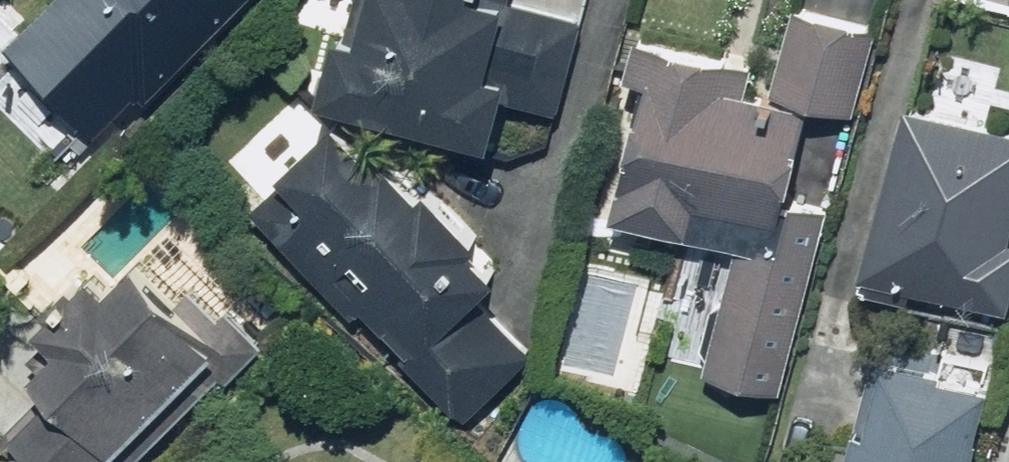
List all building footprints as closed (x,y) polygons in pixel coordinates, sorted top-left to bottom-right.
[(244,0),(55,0),(0,55),(0,100),(56,155),(93,117),(103,127),(141,89),(149,96),(244,0)] [(486,143),(499,93),(559,109),(581,23),(494,0),(351,0),(341,41),(330,38),(315,98),(486,143)] [(785,389),(826,210),(777,199),(798,108),(850,119),(871,29),(784,9),(765,93),(703,79),(709,54),(620,34),(610,80),(626,83),(596,213),(731,243),(702,370),(785,389)] [(901,102),(857,271),(990,306),(1008,233),(1008,130),(901,102)] [(509,260),(337,107),(245,209),(477,416),(541,344),(481,290),(509,260)] [(139,261),(106,292),(94,279),(29,337),(40,350),(19,369),(42,394),(4,430),(33,461),(109,461),(225,357),(139,261)] [(879,353),(849,461),(966,461),(988,383),(879,353)]
